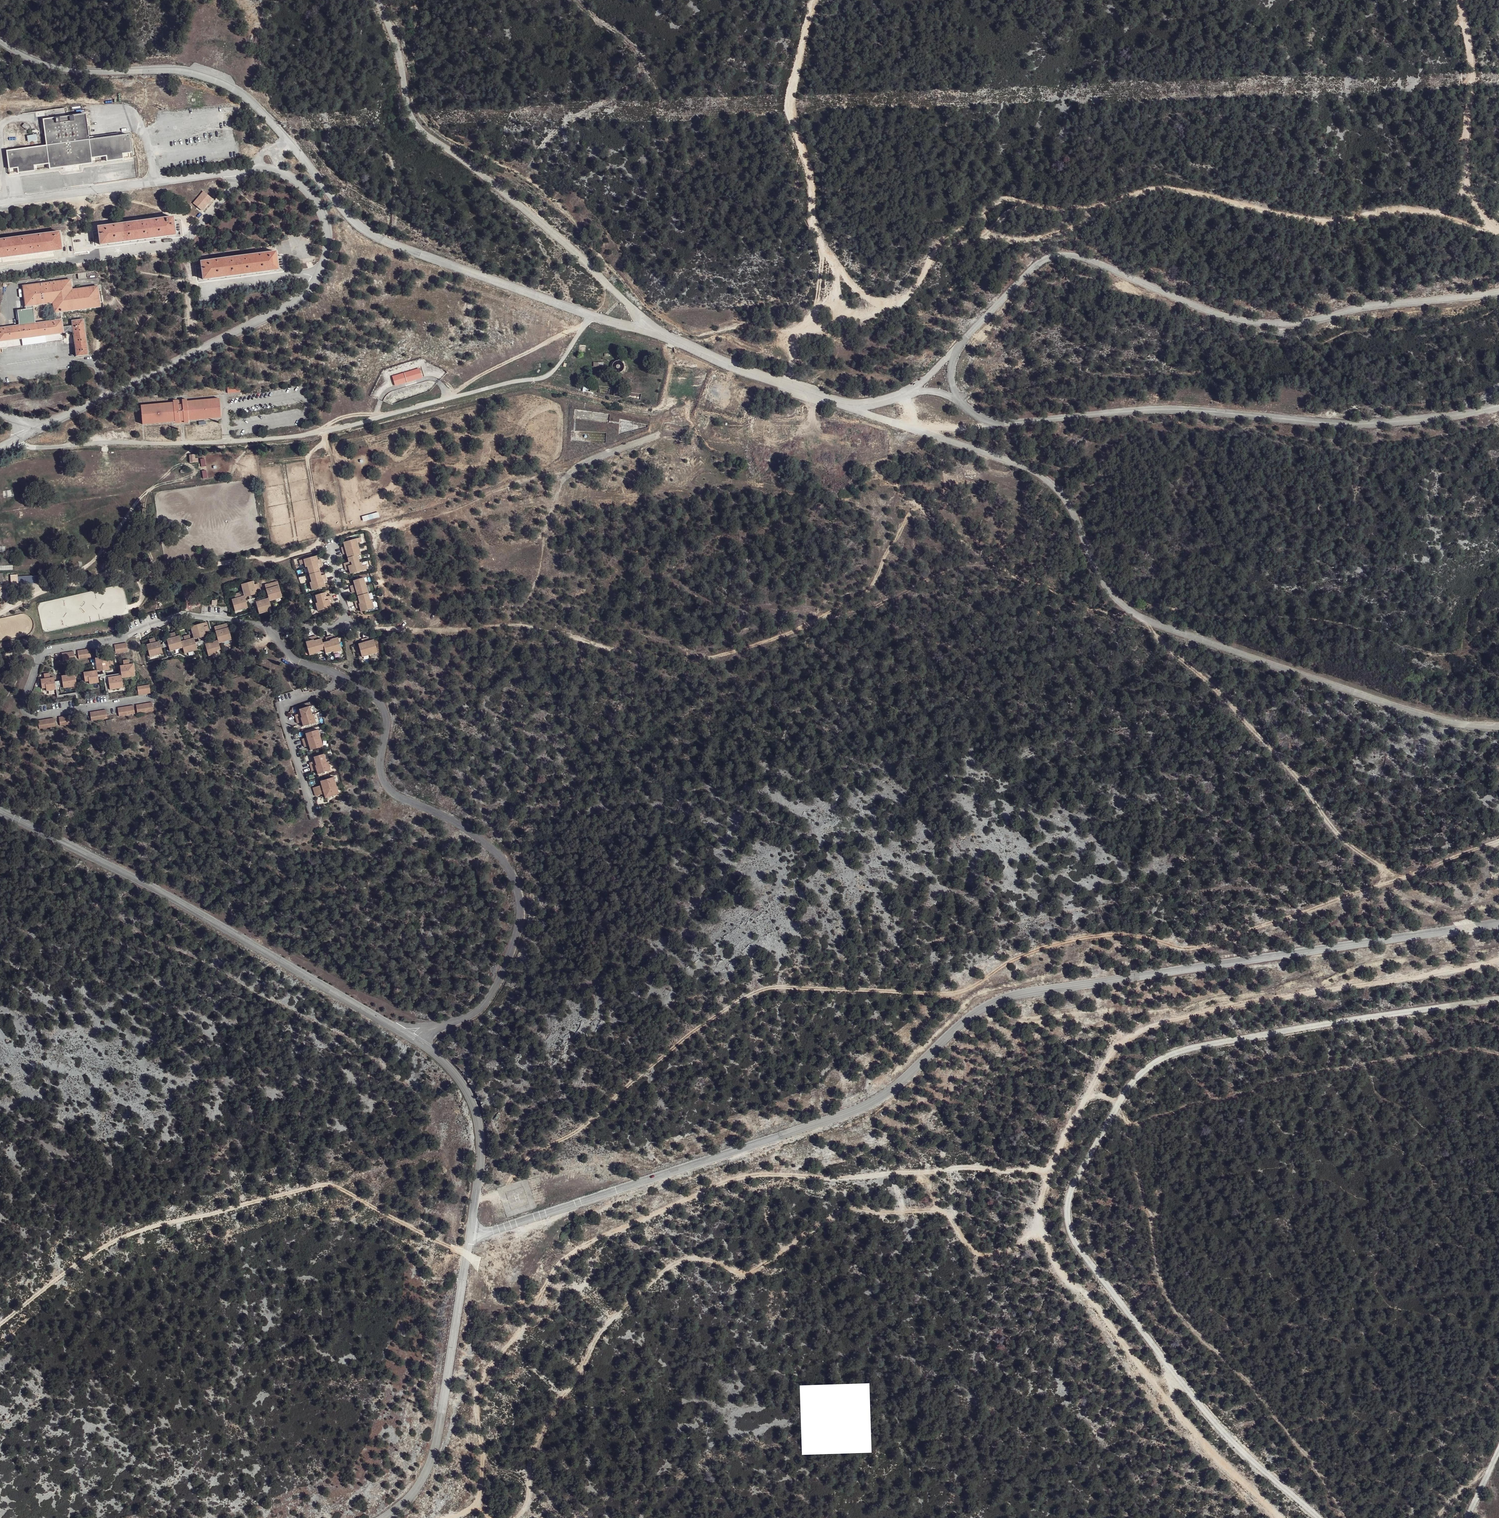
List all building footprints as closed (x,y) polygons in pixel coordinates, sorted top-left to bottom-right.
[(75,82),(59,85),(60,94),(76,93),(75,82)] [(29,129),(19,121),(13,128),(22,135),(29,129)] [(97,146),(95,123),(54,126),(56,152),(13,157),(15,180),(144,166),(142,143),(97,146)] [(202,212),(213,200),(203,191),(192,204),(202,212)] [(123,227),(101,229),(105,252),(182,244),(180,221),(160,222),(162,227),(123,231),(123,227)] [(0,243),(0,264),(61,256),(59,236),(42,238),(43,242),(5,247),(5,242),(0,243)] [(217,260),(202,262),(204,284),(281,277),(279,253),(265,255),(266,259),(217,263),(217,260)] [(72,284),(74,292),(72,284),(20,290),(22,312),(12,314),(15,331),(0,333),(0,351),(66,344),(71,363),(92,361),(88,323),(69,326),(69,330),(63,331),(62,320),(102,315),(99,290),(74,293),(72,284)] [(617,361),(612,366),(620,373),(625,368),(617,361)] [(394,386),(422,379),(419,368),(391,376),(394,386)] [(239,386),(226,387),(227,395),(239,393),(239,386)] [(173,404),(140,407),(142,427),(174,425),(221,421),(219,399),(186,402),(186,400),(172,402),(173,404)] [(195,459),(195,455),(189,455),(189,463),(197,463),(197,459),(195,459)] [(364,537),(347,542),(349,547),(344,548),(347,556),(349,556),(351,564),(347,565),(349,573),(354,571),(355,575),(372,570),(370,564),(365,566),(363,557),(366,556),(362,543),(365,542),(364,537)] [(304,560),(305,565),(309,565),(314,588),(332,584),(330,574),(326,575),(324,568),(329,567),(327,558),(322,559),(322,556),(304,560)] [(18,585),(41,584),(40,574),(18,575),(18,585)] [(243,582),(247,595),(258,593),(258,590),(262,590),(261,582),(256,583),(255,578),(243,582)] [(372,602),(368,579),(357,582),(358,586),(355,586),(357,596),(360,595),(361,601),(358,601),(360,609),(365,608),(366,611),(379,608),(377,601),(372,602)] [(280,580),(268,583),(272,597),(272,599),(283,597),(280,580)] [(251,607),(247,595),(243,595),(243,591),(236,593),(236,598),(233,598),(237,611),(251,607)] [(331,596),(330,592),(321,595),(322,603),(321,603),(322,609),(334,607),(334,602),(337,601),(335,595),(331,596)] [(258,600),(262,612),(271,610),(271,606),(274,606),(272,599),(258,600)] [(194,625),(198,637),(210,635),(210,631),(212,631),(210,620),(194,625)] [(218,626),(223,640),(235,638),(233,623),(218,626)] [(185,653),(202,648),(198,637),(193,639),(193,634),(187,635),(189,639),(184,640),(184,634),(181,633),(179,630),(173,630),(172,638),(170,638),(174,649),(184,648),(185,653)] [(347,649),(345,638),(340,638),(339,634),(334,635),(335,639),(330,640),(330,637),(323,638),(322,634),(315,636),(316,640),(313,641),(316,654),(324,652),(323,648),(332,646),(333,652),(347,649)] [(369,638),(370,641),(364,642),(367,656),(385,652),(382,638),(378,639),(378,636),(369,638)] [(154,640),(152,641),(155,654),(167,651),(164,640),(159,639),(158,637),(154,639),(154,640)] [(131,640),(119,641),(121,650),(133,648),(131,640)] [(212,654),(226,651),(223,640),(210,642),(212,654)] [(95,645),(83,647),(84,656),(96,654),(95,645)] [(79,648),(67,649),(68,658),(80,656),(79,648)] [(102,667),(89,668),(90,678),(94,678),(95,680),(104,679),(102,668),(114,666),(114,662),(119,662),(118,656),(113,657),(113,653),(100,655),(102,667)] [(126,672),(113,674),(115,686),(128,684),(127,675),(140,673),(138,660),(125,663),(126,672)] [(71,671),(67,672),(68,685),(82,683),(80,670),(77,671),(76,666),(70,667),(71,671)] [(50,674),(46,675),(47,685),(51,685),(51,687),(61,685),(59,673),(56,674),(55,669),(49,670),(50,674)] [(153,683),(142,684),(143,692),(155,691),(153,683)] [(157,700),(141,703),(142,711),(158,708),(157,700)] [(138,703),(122,705),(124,713),(139,711),(138,703)] [(304,713),(300,714),(302,722),(307,721),(308,725),(321,722),(319,713),(317,714),(315,706),(303,709),(304,713)] [(110,707),(94,709),(95,717),(111,715),(110,707)] [(78,711),(63,714),(64,722),(79,720),(78,711)] [(58,714),(42,717),(43,725),(59,722),(58,714)] [(311,736),(306,738),(308,746),(313,745),(314,749),(327,746),(323,729),(310,733),(311,736)] [(327,754),(315,758),(316,761),(312,762),(314,771),(319,770),(321,774),(334,771),(332,763),(329,763),(327,754)] [(336,779),(322,782),(323,786),(315,788),(317,797),(325,795),(326,799),(340,795),(336,779)]
